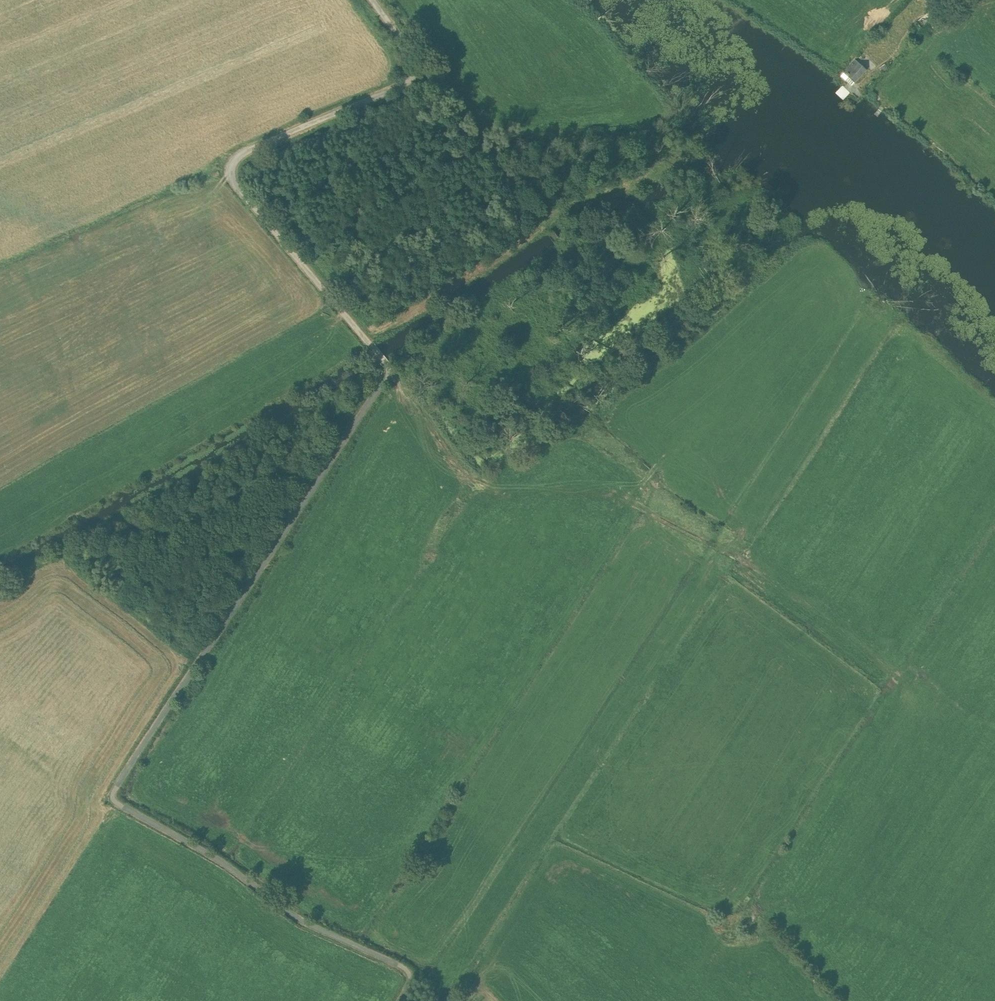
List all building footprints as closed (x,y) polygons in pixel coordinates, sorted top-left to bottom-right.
[(866,69),(855,59),(844,72),(854,82),(866,69)]
